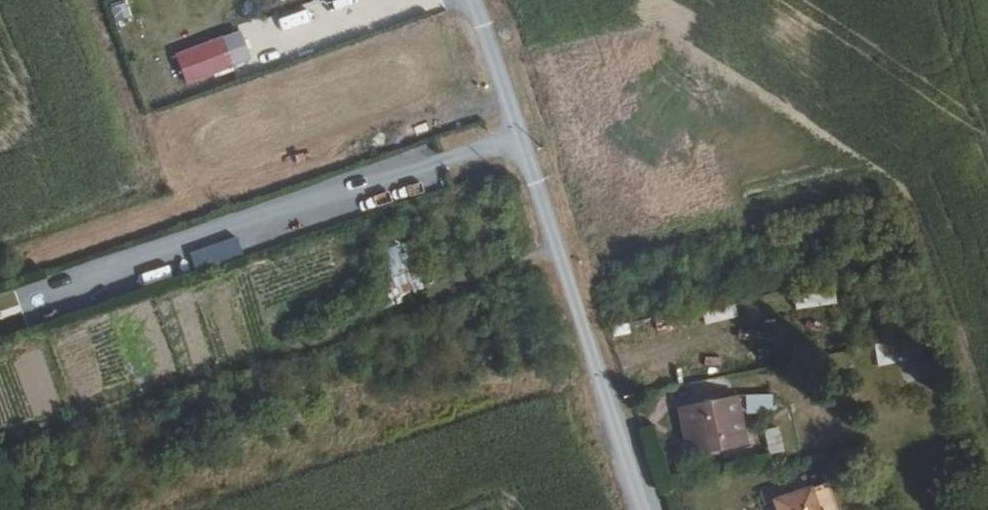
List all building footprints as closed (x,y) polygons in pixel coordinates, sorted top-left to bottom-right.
[(111,2),(116,17),(134,11),(131,0),(117,0),(111,2)] [(185,84),(235,66),(224,36),(174,54),(185,84)] [(243,72),(259,71),(258,40),(242,40),(243,72)] [(382,249),(397,296),(426,287),(411,239),(382,249)] [(721,438),(723,448),(746,443),(735,394),(678,407),(687,446),(721,438)] [(746,412),(772,412),(773,394),(746,394),(746,412)] [(764,429),(770,454),(785,451),(779,425),(764,429)] [(689,455),(723,448),(721,438),(687,446),(689,455)] [(772,509),(825,509),(816,484),(769,500),(772,509)] [(958,495),(942,499),(945,509),(961,509),(958,495)]
